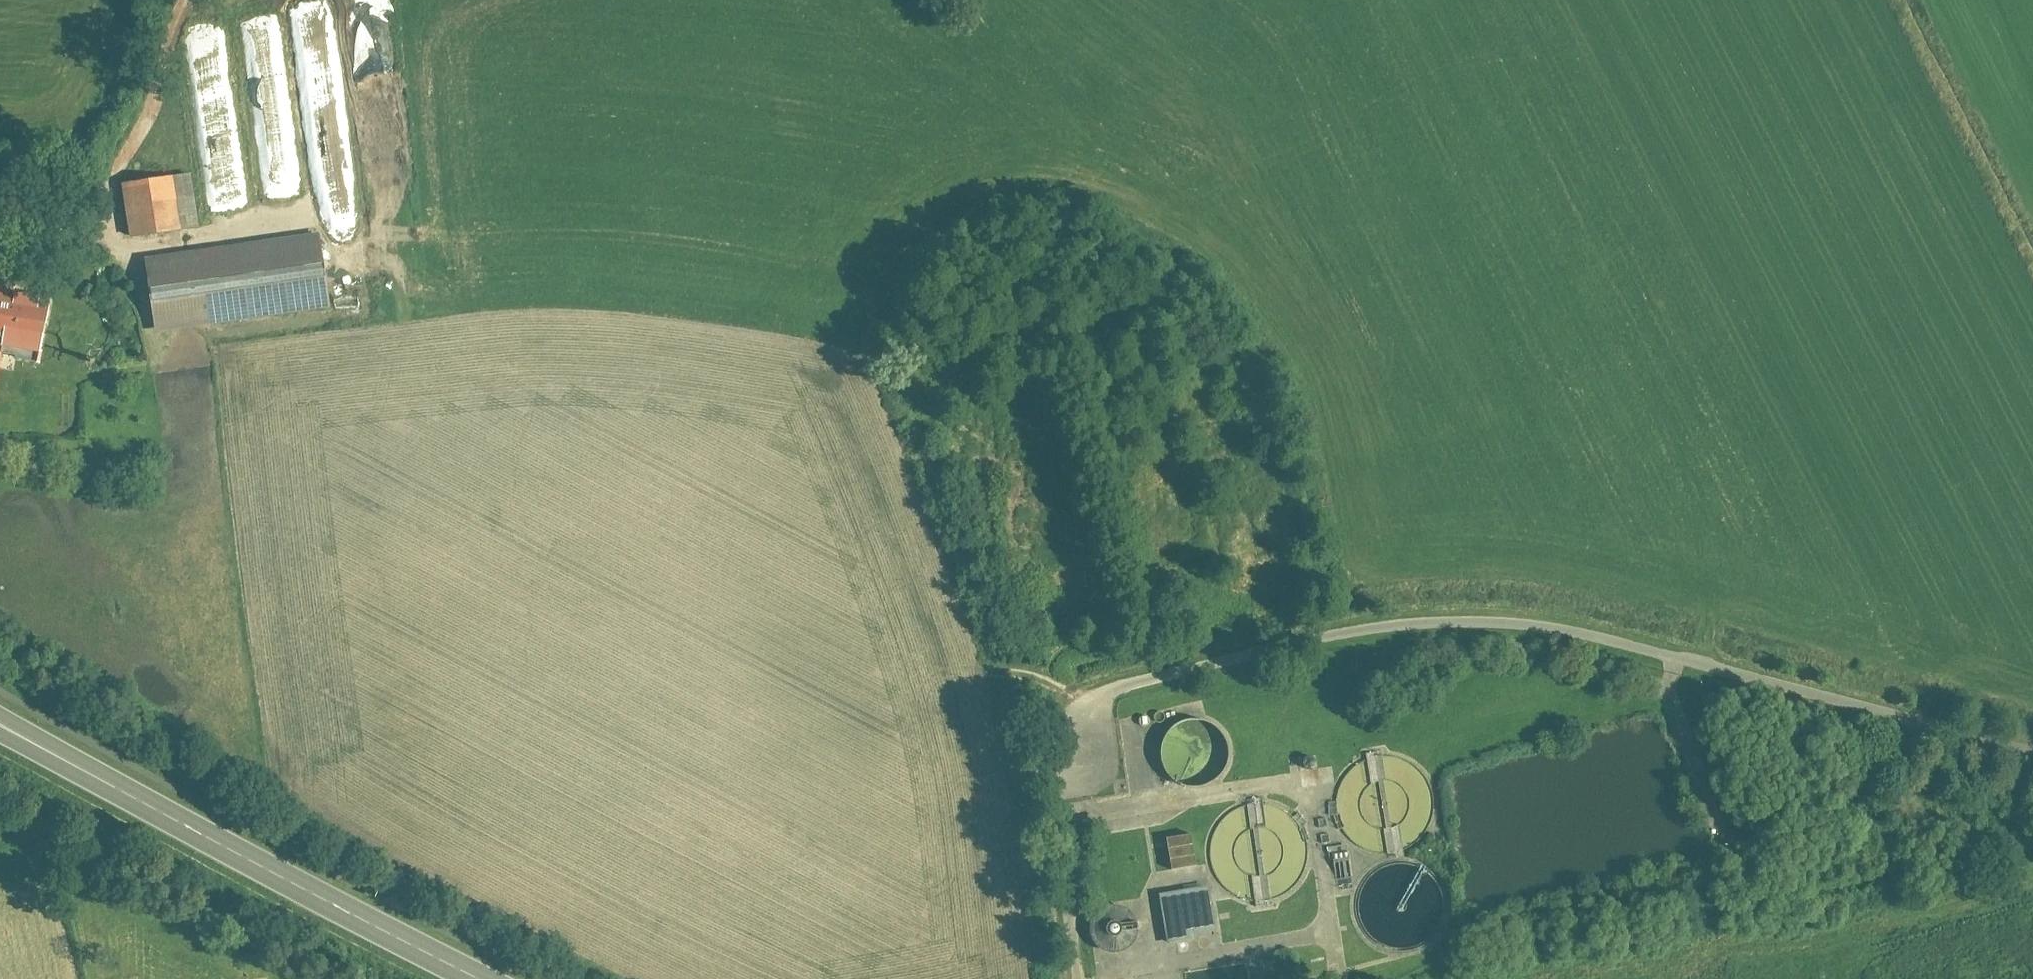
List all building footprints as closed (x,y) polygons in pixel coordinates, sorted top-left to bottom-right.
[(119,183),(127,235),(192,225),(184,173),(119,183)] [(151,267),(160,332),(327,311),(318,246),(151,267)] [(3,349),(36,356),(42,323),(78,330),(86,283),(43,275),(38,298),(0,290),(0,366),(3,349)] [(1154,837),(1158,872),(1195,867),(1191,832),(1154,837)] [(1159,894),(1168,945),(1214,938),(1205,887),(1159,894)] [(1115,908),(1099,912),(1091,922),(1089,936),(1095,949),(1108,957),(1127,954),(1136,944),(1138,927),(1129,913),(1115,908)]
